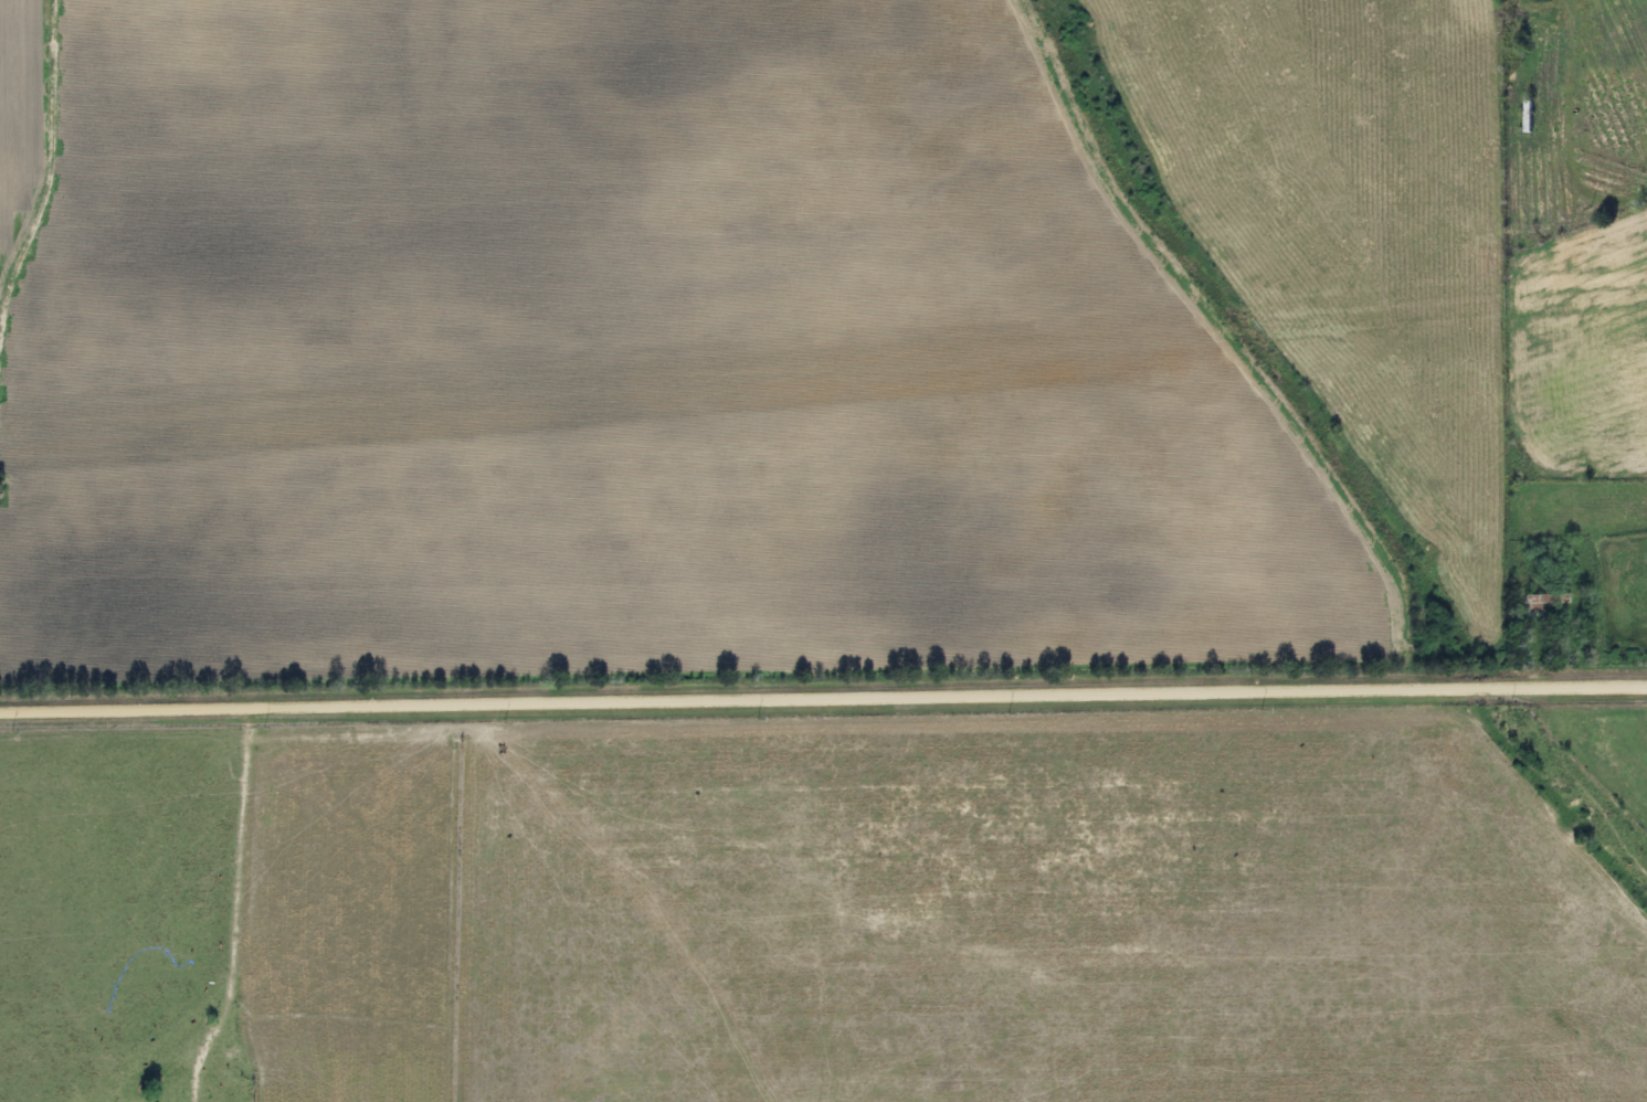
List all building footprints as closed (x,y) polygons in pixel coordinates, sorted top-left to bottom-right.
[(1527,99),(1517,99),(1517,133),(1527,133),(1527,99)] [(1536,617),(1536,594),(1515,594),(1515,617),(1536,617)]
